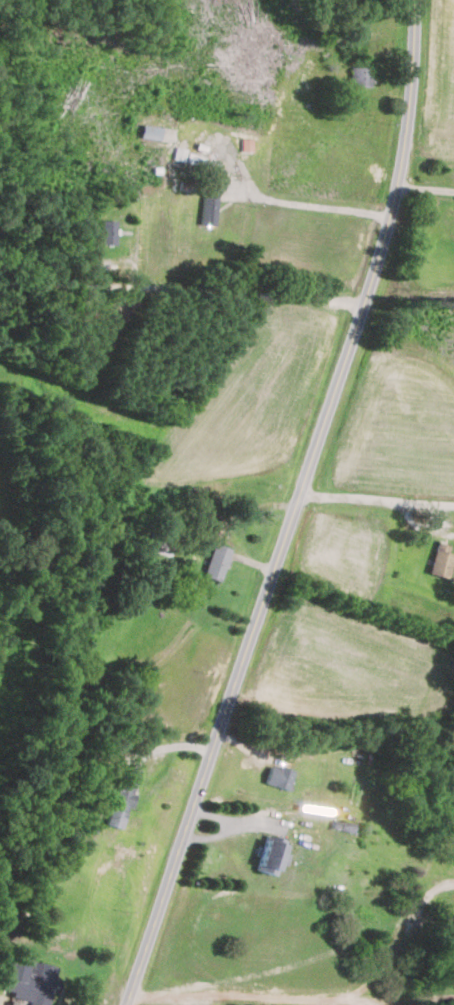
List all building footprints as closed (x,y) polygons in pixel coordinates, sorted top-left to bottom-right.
[(369,86),(370,66),(349,66),(349,86),(369,86)] [(252,150),(252,137),(240,138),(240,150),(252,150)] [(201,224),(216,225),(217,191),(202,190),(201,224)] [(100,243),(115,244),(116,220),(101,219),(100,243)] [(449,544),(435,542),(429,574),(448,578),(452,554),(448,553),(449,544)] [(220,581),(230,548),(213,543),(203,576),(220,581)] [(138,769),(119,764),(105,825),(123,829),(138,769)] [(287,790),(293,772),(270,764),(263,782),(287,790)] [(287,846),(265,839),(255,870),(277,877),(287,846)] [(60,978),(55,977),(58,965),(31,959),(33,950),(12,945),(2,989),(11,991),(10,996),(28,1000),(27,1004),(46,1004),(50,989),(57,991),(60,978)]
